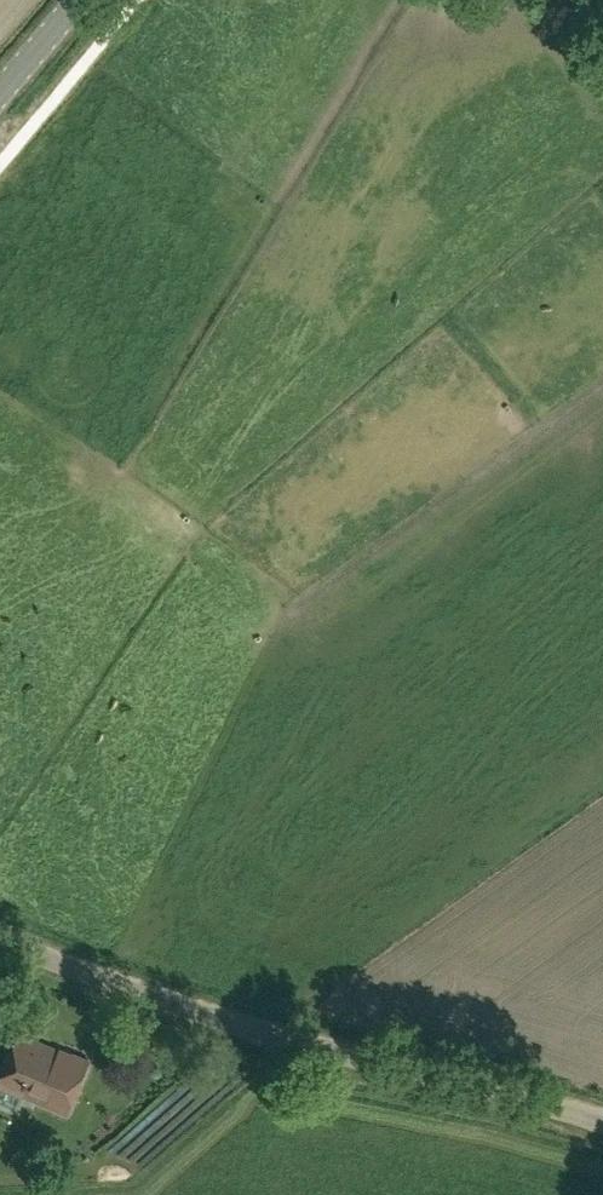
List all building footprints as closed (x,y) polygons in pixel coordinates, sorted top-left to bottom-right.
[(59,1051),(60,1049),(19,1032),(0,1077),(0,1085),(66,1112),(89,1059),(73,1052),(71,1056),(59,1051)]
